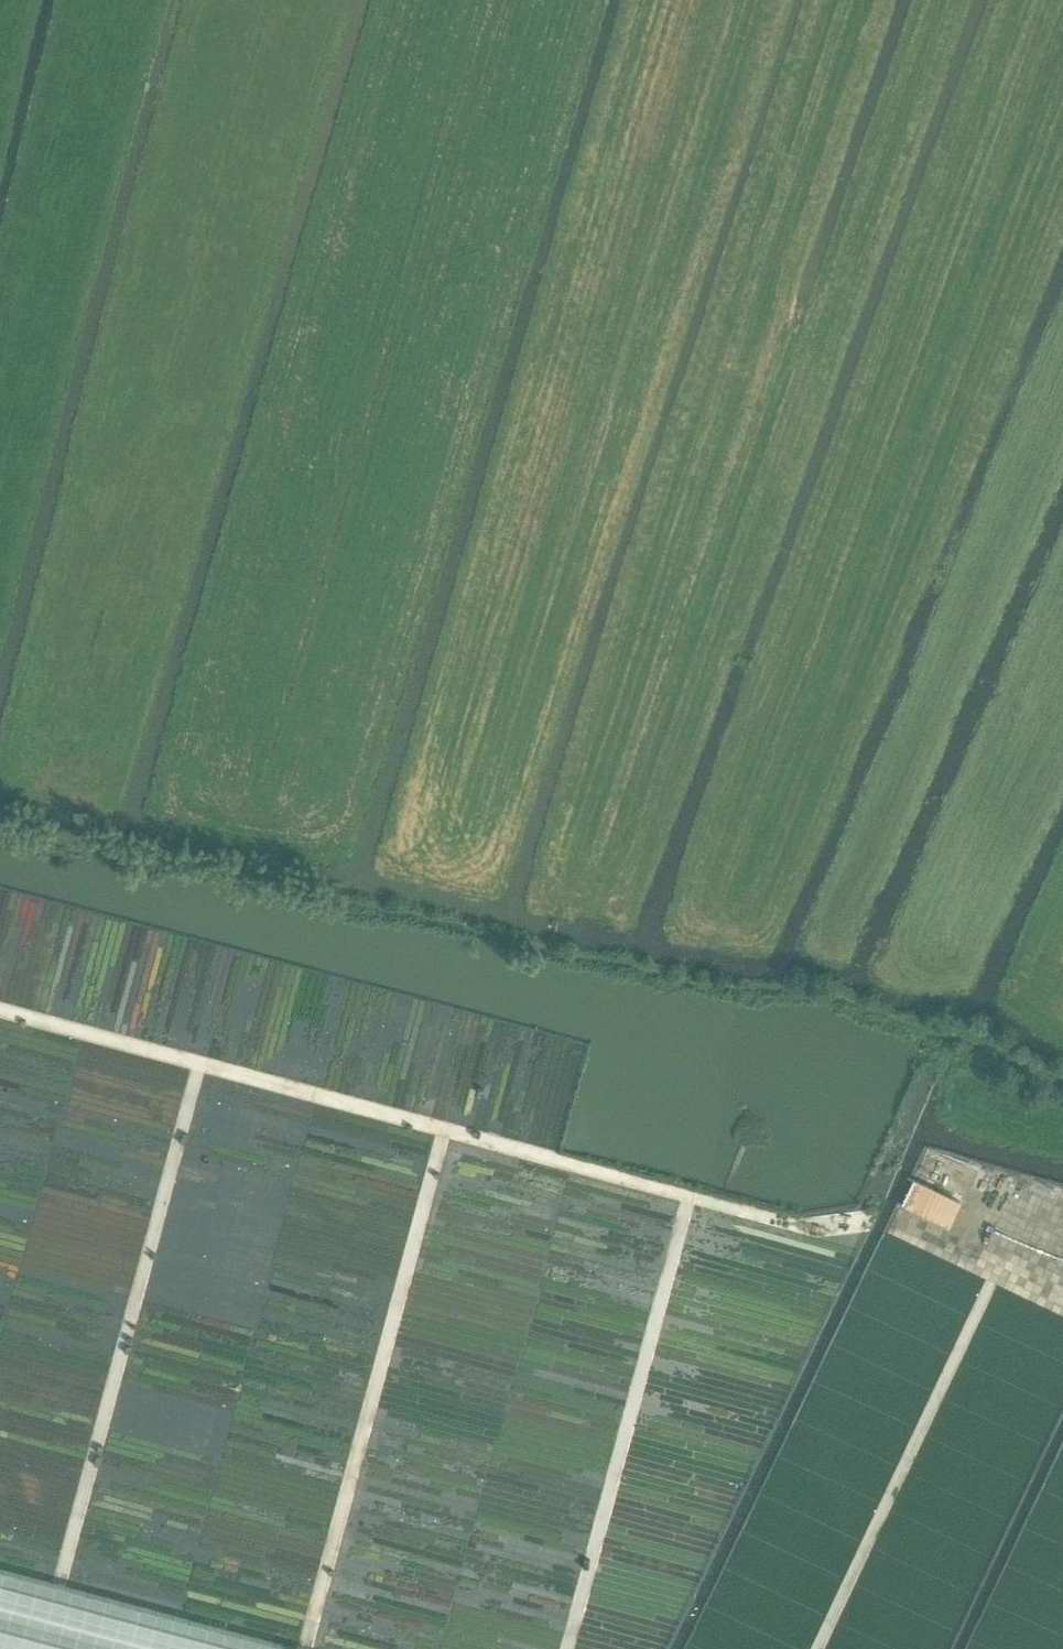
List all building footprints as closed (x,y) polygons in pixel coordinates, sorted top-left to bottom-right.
[(962,1201),(913,1178),(901,1203),(949,1226),(962,1201)] [(0,1568),(0,1648),(302,1648),(0,1568)]
